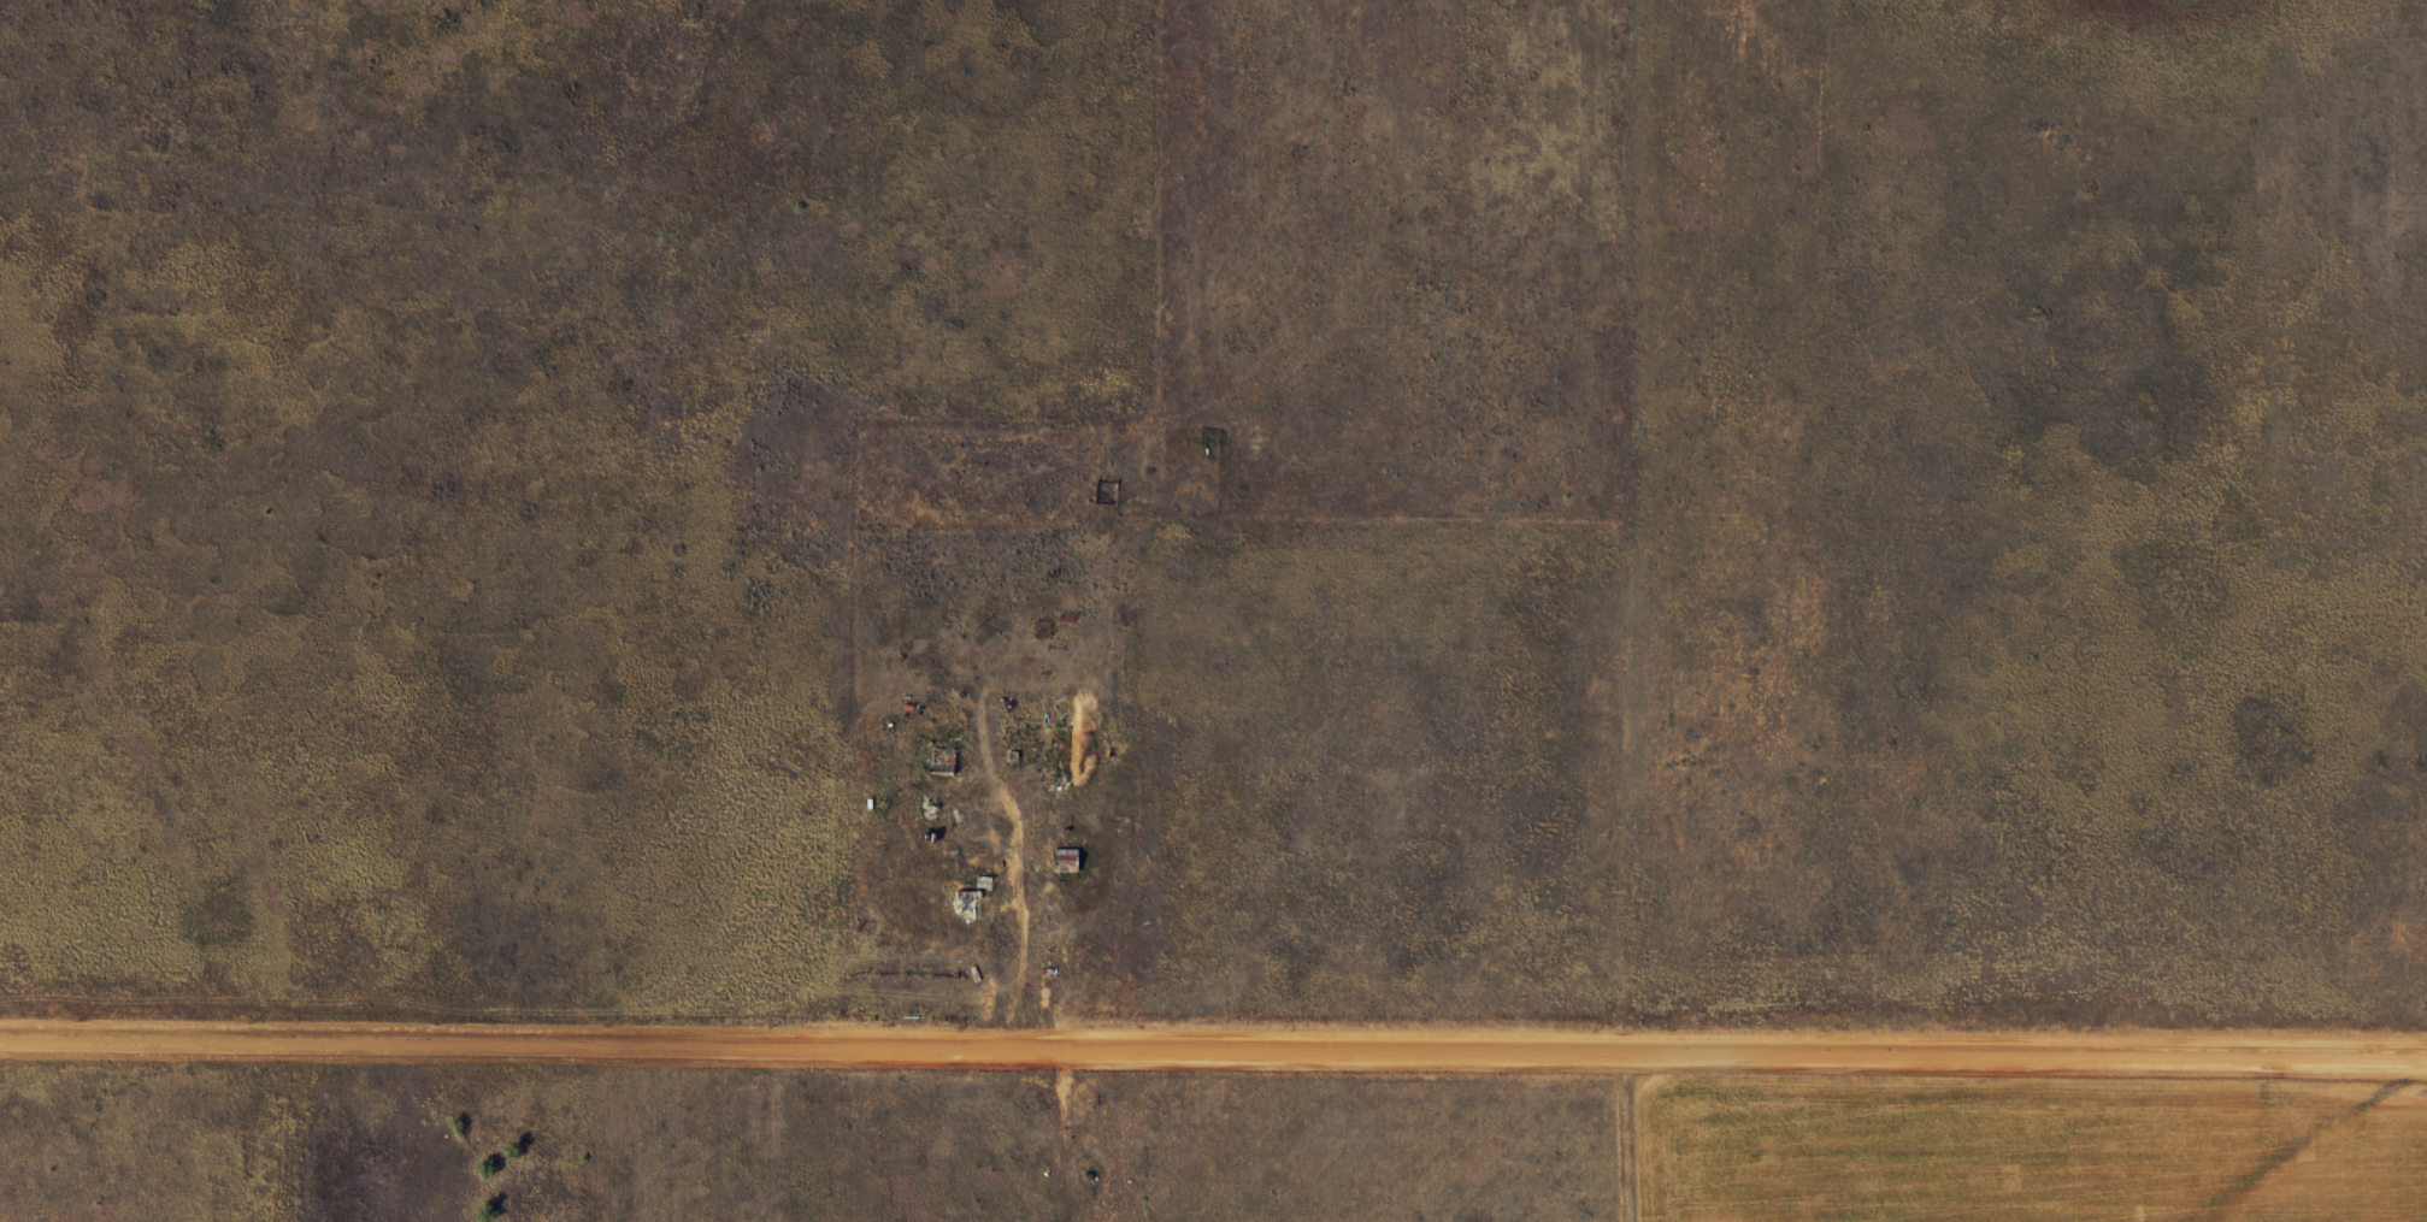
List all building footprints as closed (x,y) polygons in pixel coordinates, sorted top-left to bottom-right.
[(1049,875),(1075,875),(1075,851),(1049,851),(1049,875)] [(952,893),(952,919),(974,919),(974,893),(952,893)]
